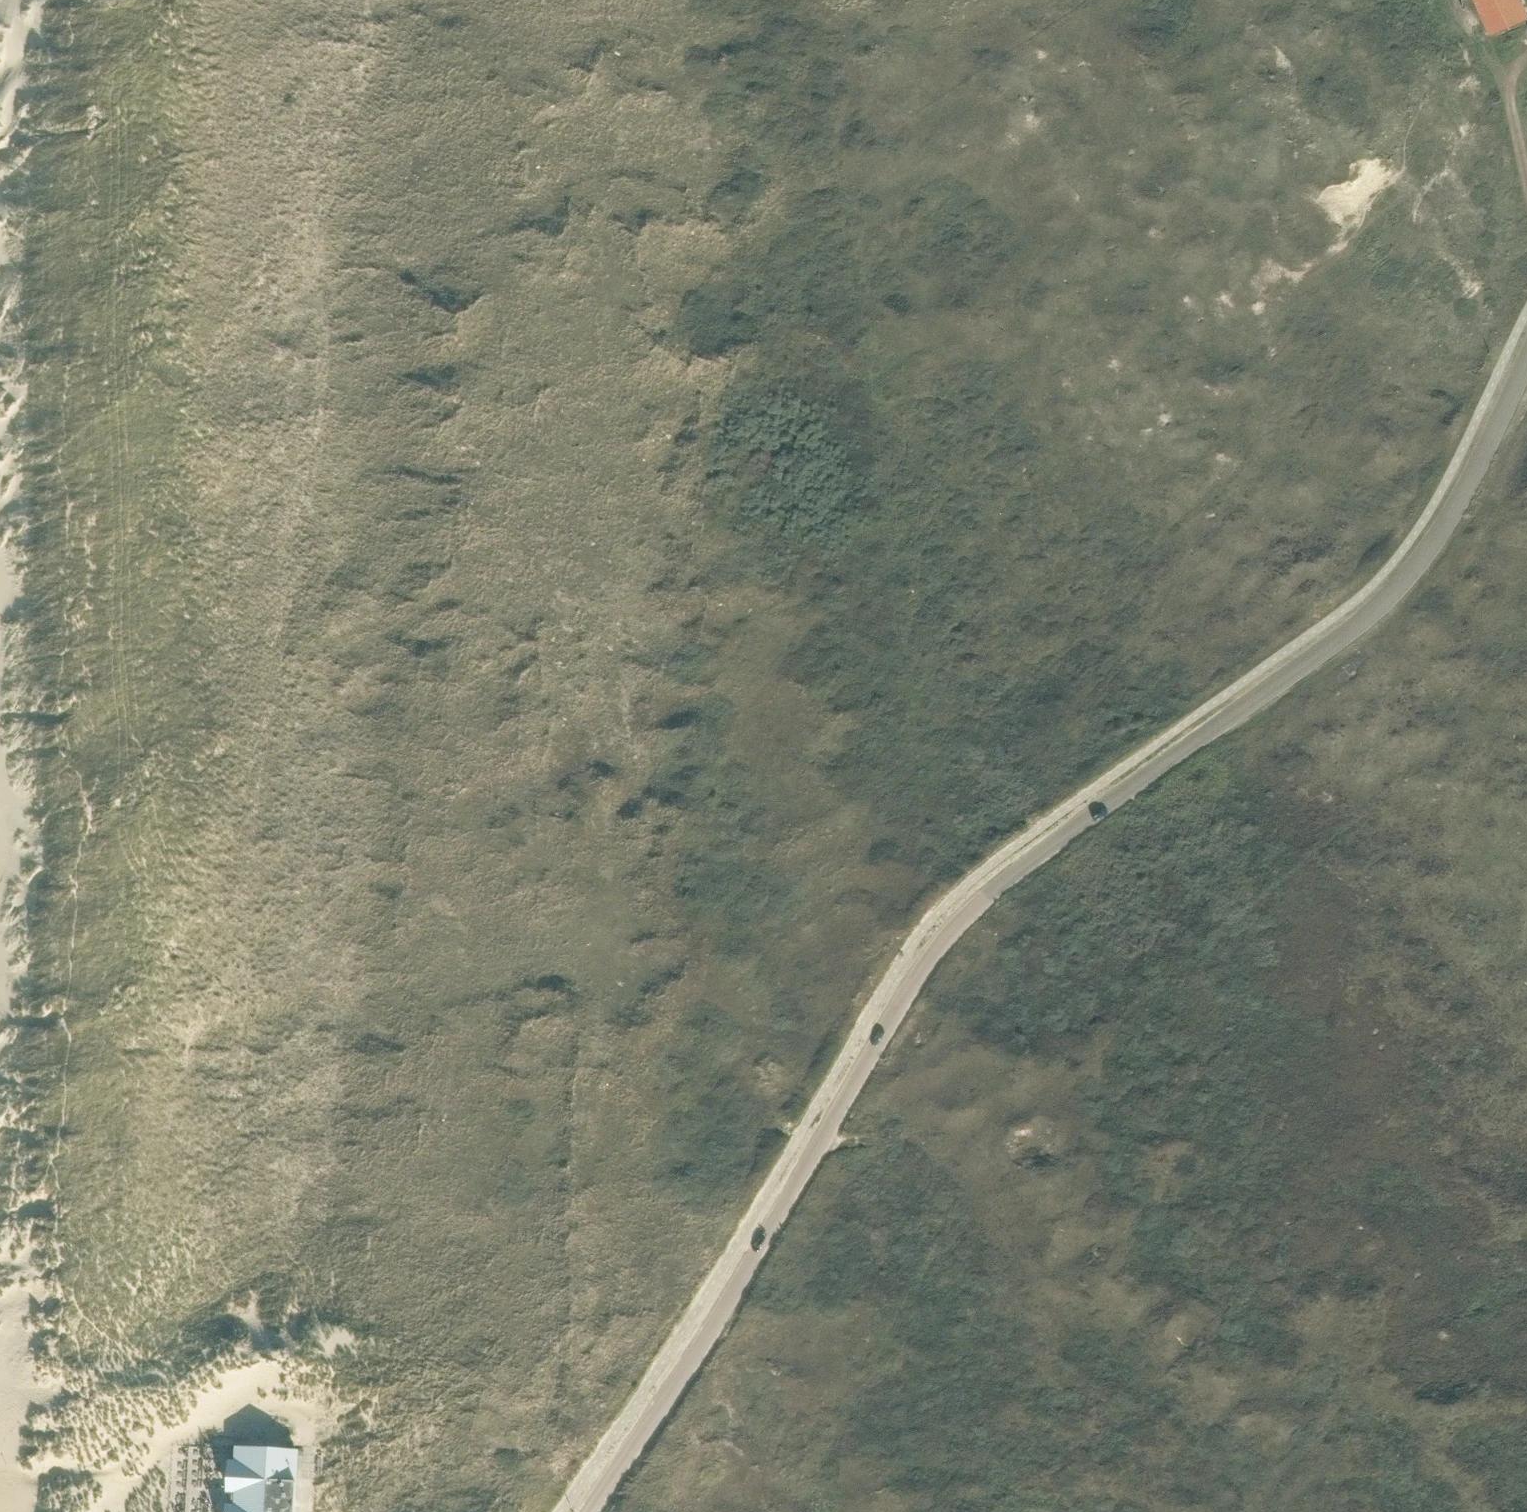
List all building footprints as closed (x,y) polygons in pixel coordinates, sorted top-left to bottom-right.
[(1491,37),(1526,21),(1526,9),(1523,0),(1475,0),(1491,37)] [(302,1463),(245,1453),(243,1468),(236,1467),(231,1495),(238,1497),(236,1511),(229,1510),(229,1511),(294,1511),(302,1463)]
